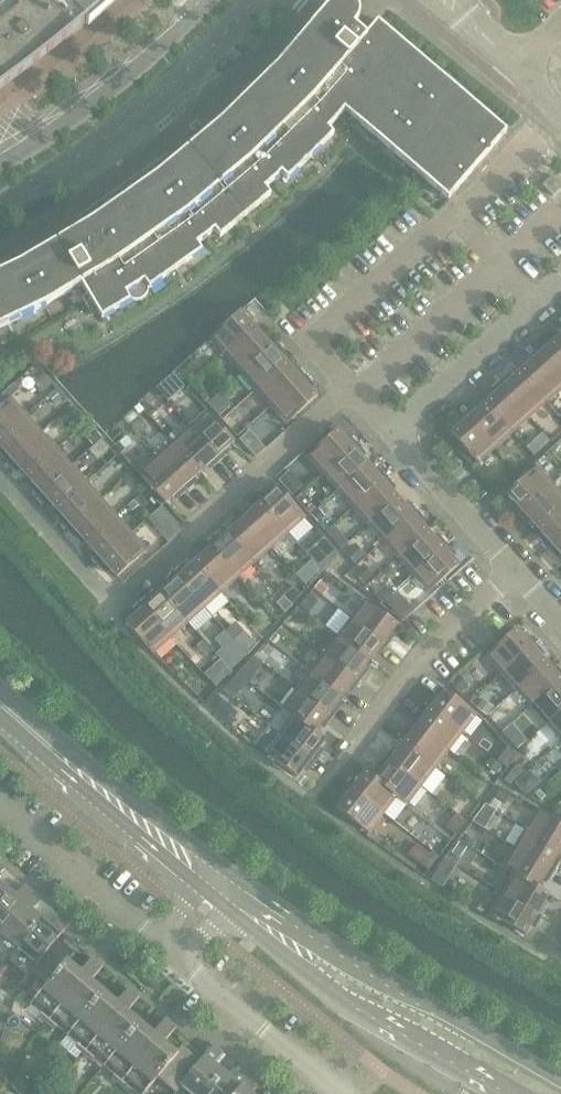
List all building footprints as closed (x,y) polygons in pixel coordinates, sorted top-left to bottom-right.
[(85,224),(22,262),(0,273),(0,329),(45,307),(82,285),(102,319),(141,296),(203,252),(198,245),(215,231),(220,238),(271,196),(265,189),(281,174),(288,181),(334,135),(329,129),(345,110),(448,200),(507,132),(378,21),(366,35),(355,26),(359,19),(360,17),(360,16),(360,14),(360,13),(360,11),(359,10),(358,7),(358,5),(357,4),(356,3),(354,1),(353,0),(334,0),(332,2),(281,60),(288,65),(277,77),(271,71),(225,117),(230,123),(219,133),(214,127),(163,170),(151,179),(98,216),(85,224)] [(10,85),(34,67),(49,55),(63,44),(86,25),(88,28),(120,0),(0,0),(0,92),(10,85)] [(543,185),(553,197),(560,190),(560,186),(552,176),(543,185)] [(245,308),(210,339),(226,357),(257,329),(248,319),(251,316),(245,308)] [(257,329),(226,357),(241,373),(276,343),(270,336),(266,340),(257,329)] [(553,343),(560,352),(560,335),(553,343)] [(276,343),(241,373),(256,390),(287,363),(278,353),(281,349),(276,343)] [(533,354),(560,385),(560,352),(553,343),(543,352),(539,348),(533,354)] [(519,373),(547,403),(560,390),(560,385),(533,354),(526,360),(529,363),(519,373)] [(287,363),(256,390),(271,407),(306,376),(300,370),(296,373),(287,363)] [(506,378),(499,384),(530,418),(547,403),(519,373),(509,382),(506,378)] [(306,376),(271,407),(287,425),(317,397),(308,386),(311,383),(306,376)] [(0,396),(0,404),(2,406),(11,398),(20,390),(14,384),(0,396)] [(496,393),(486,403),(513,433),(530,418),(499,384),(492,390),(496,393)] [(27,415),(11,398),(2,406),(0,408),(0,440),(27,415)] [(472,408),(466,414),(496,448),(513,433),(486,403),(476,412),(472,408)] [(207,411),(189,427),(221,461),(227,456),(224,452),(235,442),(207,411)] [(496,448),(466,414),(459,420),(463,423),(452,433),(479,464),(496,448)] [(0,440),(0,446),(6,453),(2,456),(8,463),(42,432),(27,415),(0,440)] [(189,427),(173,442),(200,473),(210,463),(214,467),(221,461),(189,427)] [(94,430),(87,436),(95,444),(101,438),(94,430)] [(307,457),(323,475),(357,444),(352,437),(348,441),(338,430),(307,457)] [(42,432),(8,463),(14,470),(18,466),(27,476),(57,449),(42,432)] [(543,433),(535,440),(544,449),(552,442),(543,433)] [(95,445),(92,448),(101,458),(111,449),(102,439),(95,445)] [(444,441),(432,452),(441,462),(453,452),(444,441)] [(173,442),(156,457),(187,491),(194,486),(190,482),(200,473),(173,442)] [(259,442),(249,450),(256,457),(266,449),(259,442)] [(357,444),(323,475),(338,492),(368,464),(359,454),(363,451),(357,444)] [(57,449),(27,476),(36,486),(32,490),(38,496),(72,466),(57,449)] [(187,491),(156,457),(139,473),(166,503),(177,493),(180,497),(187,491)] [(368,464),(338,492),(353,508),(387,477),(382,471),(378,474),(368,464)] [(72,466),(38,496),(44,503),(48,499),(57,510),(87,482),(72,466)] [(513,509),(519,515),(553,484),(537,467),(507,494),(517,505),(513,509)] [(289,470),(279,479),(288,490),(298,480),(289,470)] [(387,477),(353,508),(368,525),(398,498),(389,488),(393,484),(387,477)] [(87,482),(57,510),(66,520),(62,523),(68,530),(102,499),(87,482)] [(271,494),(261,503),(288,533),(297,543),(313,529),(304,519),(306,518),(275,483),(268,490),(271,494)] [(519,515),(525,522),(528,518),(538,528),(560,507),(560,493),(553,484),(519,515)] [(398,498),(368,525),(383,542),(417,511),(412,504),(408,508),(398,498)] [(102,499),(68,530),(74,537),(78,533),(87,543),(117,516),(102,499)] [(247,508),(241,514),(271,548),(288,533),(261,503),(251,512),(247,508)] [(162,506),(148,518),(161,532),(174,520),(162,506)] [(538,528),(547,538),(543,542),(549,549),(560,537),(560,507),(538,528)] [(318,509),(311,516),(318,523),(325,517),(318,509)] [(417,511),(383,542),(398,559),(429,531),(419,521),(423,518),(417,511)] [(238,524),(228,533),(255,563),(271,548),(241,514),(234,520),(238,524)] [(117,516),(87,543),(96,553),(92,557),(98,563),(132,533),(117,516)] [(334,525),(326,532),(336,543),(344,536),(334,525)] [(429,531),(398,559),(413,575),(447,545),(442,538),(438,542),(429,531)] [(132,533),(98,563),(104,570),(108,567),(117,577),(148,550),(132,533)] [(214,538),(207,544),(238,578),(255,563),(228,533),(217,542),(214,538)] [(549,549),(554,555),(558,552),(560,555),(560,537),(549,549)] [(307,554),(320,569),(337,553),(324,538),(307,554)] [(204,554),(194,563),(221,593),(238,578),(207,544),(201,550),(204,554)] [(355,545),(346,553),(356,564),(365,556),(355,545)] [(447,545),(413,575),(429,593),(459,565),(449,555),(453,551),(447,545)] [(180,568),(174,574),(205,608),(221,593),(194,563),(184,572),(180,568)] [(363,565),(354,573),(364,584),(372,576),(363,565)] [(171,584),(161,593),(188,623),(205,608),(174,574),(167,580),(171,584)] [(320,580),(314,588),(322,595),(328,587),(320,580)] [(294,586),(283,595),(284,596),(290,603),(301,594),(294,586)] [(384,586),(374,595),(381,602),(390,594),(384,586)] [(147,598),(140,604),(171,638),(188,623),(161,593),(150,602),(147,598)] [(398,593),(387,602),(401,618),(412,608),(398,593)] [(308,595),(299,607),(308,614),(317,602),(308,595)] [(284,596),(276,603),(284,611),(292,605),(290,603),(284,596)] [(366,600),(351,619),(388,647),(393,640),(389,637),(398,625),(366,600)] [(171,638),(140,604),(134,610),(137,614),(126,624),(154,654),(171,638)] [(299,607),(293,615),(303,623),(309,615),(308,614),(299,607)] [(351,619),(338,637),(370,661),(378,651),(382,654),(388,647),(351,619)] [(486,657),(502,674),(536,644),(530,637),(526,640),(517,630),(486,657)] [(257,645),(256,644),(245,631),(235,640),(248,655),(257,645)] [(338,637),(324,654),(360,682),(366,676),(362,672),(370,661),(338,637)] [(536,644),(502,674),(517,691),(547,664),(538,654),(542,650),(536,644)] [(324,654),(310,672),(342,697),(351,686),(355,690),(360,682),(324,654)] [(248,681),(263,663),(254,656),(238,674),(248,681)] [(220,660),(204,674),(216,686),(231,672),(230,670),(220,660)] [(517,691),(532,708),(560,682),(560,671),(560,670),(556,674),(547,664),(517,691)] [(310,672),(297,690),(333,718),(338,711),(334,708),(342,697),(310,672)] [(238,674),(223,691),(232,698),(248,681),(238,674)] [(458,675),(451,682),(460,693),(468,686),(458,675)] [(532,708),(547,725),(560,712),(560,682),(532,708)] [(439,698),(431,708),(463,733),(477,715),(441,687),(435,694),(439,698)] [(282,709),(293,717),(293,716),(315,733),(316,732),(323,722),(328,725),(333,718),(297,690),(282,709)] [(220,696),(210,707),(219,716),(229,704),(220,696)] [(482,700),(476,707),(487,715),(493,708),(482,700)] [(418,716),(413,723),(449,751),(463,733),(431,708),(422,719),(418,716)] [(282,709),(269,726),(280,734),(316,762),(321,755),(317,752),(326,740),(316,732),(315,733),(293,716),(293,717),(282,709)] [(547,725),(560,740),(560,712),(547,725)] [(411,733),(403,744),(435,769),(449,751),(413,723),(407,730),(411,733)] [(280,734),(265,753),(297,777),(306,766),(311,769),(316,762),(280,734)] [(391,752),(385,759),(422,787),(435,769),(403,744),(395,755),(391,752)] [(508,747),(498,760),(508,768),(517,756),(508,747)] [(492,758),(487,764),(498,772),(502,766),(492,758)] [(384,769),(376,779),(376,780),(397,797),(407,806),(422,787),(385,759),(380,766),(384,769)] [(517,765),(505,780),(511,785),(525,772),(517,765)] [(353,779),(347,786),(384,814),(394,822),(407,806),(397,797),(376,780),(376,779),(366,771),(357,782),(353,779)] [(384,814),(347,786),(342,793),(346,796),(337,808),(369,833),(384,814)] [(501,786),(494,798),(503,803),(509,792),(501,786)] [(458,788),(453,794),(466,803),(470,797),(458,788)] [(526,829),(560,850),(560,822),(538,809),(526,829)] [(456,814),(446,826),(456,834),(466,822),(456,814)] [(526,829),(514,848),(554,872),(558,864),(554,862),(560,850),(526,829)] [(459,842),(453,851),(460,856),(466,848),(459,842)] [(420,845),(411,856),(425,867),(433,856),(420,845)] [(502,869),(514,875),(538,888),(539,888),(545,877),(549,880),(554,872),(514,848),(502,869)] [(445,859),(440,866),(452,874),(456,866),(445,859)] [(514,875),(503,894),(542,917),(547,910),(542,907),(550,894),(539,888),(538,888),(514,875)] [(0,895),(0,931),(0,932),(33,893),(24,885),(16,895),(6,887),(0,895)] [(33,893),(0,932),(18,947),(43,918),(33,910),(41,900),(33,893)] [(503,894),(491,914),(526,935),(533,922),(538,925),(542,917),(503,894)] [(18,947),(36,962),(37,962),(56,939),(57,940),(70,924),(61,916),(52,926),(43,918),(18,947)] [(37,962),(36,962),(30,969),(48,984),(48,985),(68,962),(68,963),(75,955),(57,940),(56,939),(37,962)] [(80,973),(86,977),(91,982),(103,967),(93,958),(80,973)] [(40,1017),(47,1023),(86,977),(80,973),(68,963),(68,962),(48,985),(48,984),(35,1000),(46,1009),(40,1017)] [(86,977),(47,1023),(55,1030),(61,1022),(72,1031),(104,993),(91,982),(86,977)] [(10,980),(3,988),(10,994),(17,986),(10,980)] [(127,1013),(140,998),(129,989),(117,1004),(122,1008),(127,1013)] [(104,993),(72,1031),(82,1040),(76,1047),(84,1054),(122,1008),(117,1004),(104,993)] [(122,1008),(84,1054),(91,1060),(98,1053),(108,1062),(140,1023),(127,1013),(122,1008)] [(164,1043),(176,1029),(166,1020),(153,1035),(159,1039),(164,1043)] [(140,1023),(108,1062),(119,1071),(112,1078),(120,1085),(159,1039),(153,1035),(140,1023)] [(159,1039),(120,1085),(128,1091),(134,1084),(145,1093),(158,1078),(157,1077),(177,1054),(176,1053),(164,1043),(159,1039)] [(182,1086),(192,1093),(205,1093),(224,1071),(215,1063),(223,1053),(214,1045),(200,1061),(201,1062),(182,1085),(182,1086)] [(157,1077),(158,1078),(176,1093),(182,1086),(182,1085),(201,1062),(200,1061),(182,1046),(176,1053),(177,1054),(157,1077)] [(205,1093),(236,1093),(251,1077),(243,1069),(234,1080),(224,1071),(205,1093)] [(236,1093),(251,1093),(260,1084),(251,1077),(236,1093)] [(10,1084),(18,1093),(23,1093),(30,1088),(18,1078),(10,1084)]
